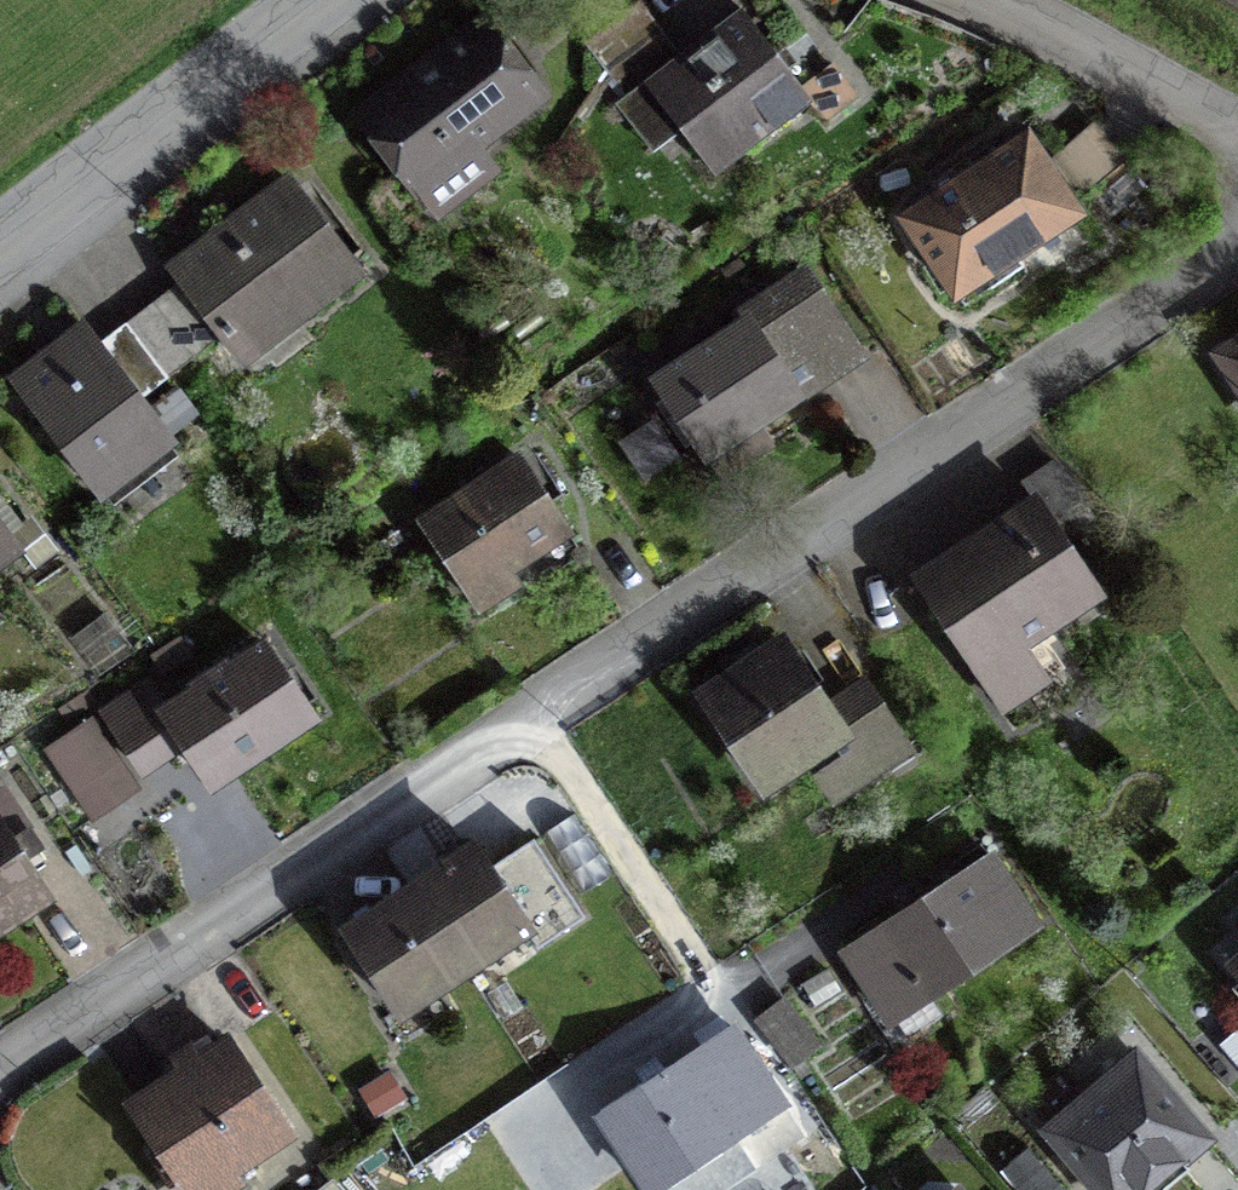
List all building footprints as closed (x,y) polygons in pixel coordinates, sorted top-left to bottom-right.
[(808,104),(799,93),(739,13),(642,87),(711,178),(808,104)] [(527,96),(480,28),(360,120),(403,175),(456,134),(468,147),(483,147),(491,137),(491,124),(527,96)] [(1071,216),(1023,144),(904,223),(952,296),(1071,216)] [(233,236),(226,227),(167,272),(230,355),(284,314),(292,324),(356,274),(293,191),(233,236)] [(739,318),(745,326),(655,386),(718,481),(770,446),(754,422),(856,357),(804,276),(739,318)] [(82,332),(11,385),(96,496),(166,443),(82,332)] [(1217,359),(1237,390),(1237,345),(1217,359)] [(511,584),(503,572),(562,532),(518,464),(420,529),(473,608),(511,584)] [(1022,490),(1034,510),(916,587),(998,712),(1058,672),(1032,632),(1092,593),(1060,544),(1090,524),(1054,469),(1022,490)] [(15,552),(0,532),(0,563),(15,552)] [(780,650),(702,701),(760,788),(834,741),(846,760),(859,781),(903,753),(864,692),(823,718),(780,650)] [(206,786),(307,719),(262,652),(231,672),(226,666),(189,690),(193,697),(161,718),(142,689),(101,716),(139,774),(180,747),(206,786)] [(42,896),(0,833),(0,924),(42,896)] [(461,861),(409,895),(370,921),(344,938),(395,1015),(460,972),(524,930),(473,853),(461,861)] [(901,917),(843,955),(889,1025),(892,1023),(903,1040),(939,1017),(927,1000),(1034,930),(988,860),(942,891),(939,886),(919,899),(912,890),(902,896),(892,903),(901,917)] [(643,1087),(600,1116),(649,1189),(656,1189),(730,1143),(750,1174),(799,1142),(735,1040),(665,1085),(649,1096),(643,1087)] [(223,1046),(130,1108),(160,1155),(154,1159),(174,1189),(203,1189),(283,1137),(223,1046)] [(1046,1133),(1094,1189),(1144,1189),(1201,1141),(1132,1060),(1046,1133)]
